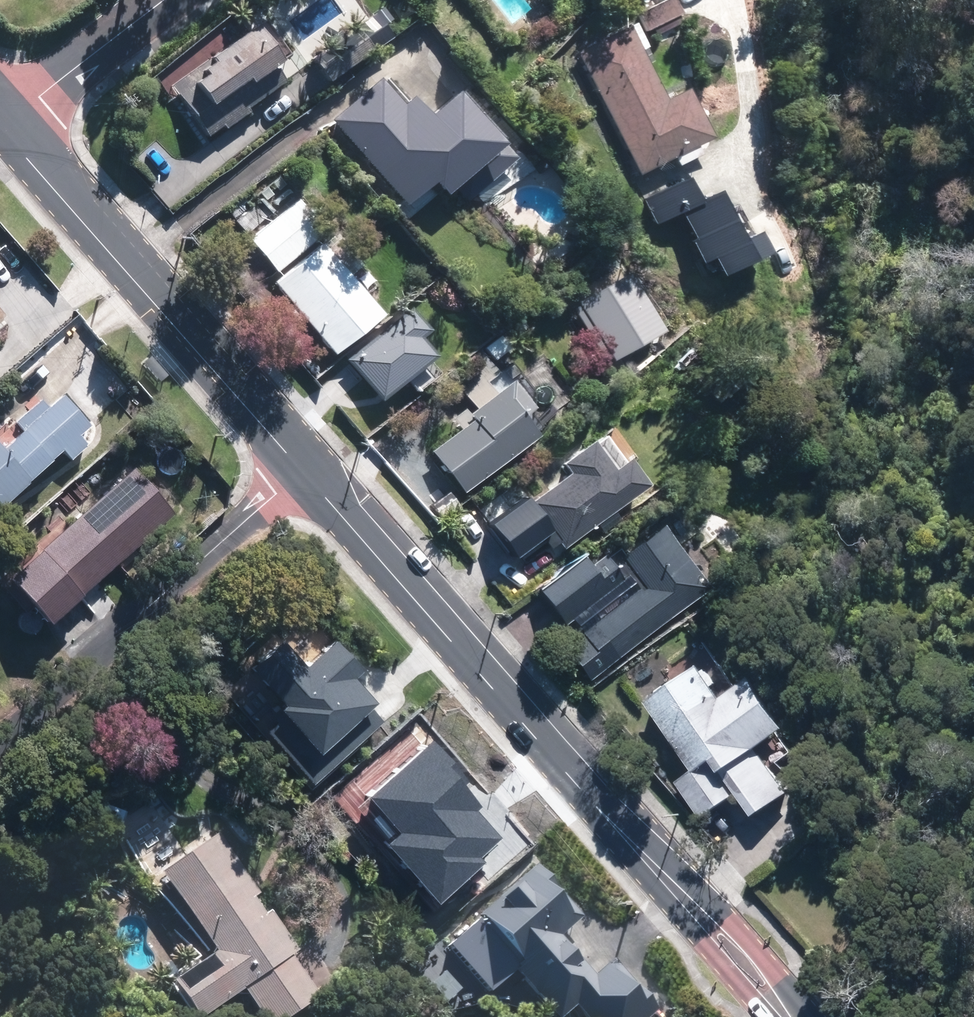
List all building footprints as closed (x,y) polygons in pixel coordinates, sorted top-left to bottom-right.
[(631,14),(644,39),(680,20),(669,0),(659,0),(631,14)] [(368,12),(310,58),(328,82),(386,36),(368,12)] [(248,27),(168,85),(206,138),(287,80),(248,27)] [(627,34),(574,60),(633,176),(668,158),(673,168),(696,157),(691,147),(707,139),(682,90),(661,100),(627,34)] [(376,78),(326,122),(402,209),(452,165),(376,78)] [(680,183),(645,200),(655,221),(690,204),(680,183)] [(251,192),(227,215),(247,236),(270,213),(251,192)] [(299,200),(249,242),(275,273),(325,231),(299,200)] [(318,244),(270,284),(329,354),(376,315),(318,244)] [(461,407),(446,420),(454,430),(424,455),(460,497),(556,414),(502,351),(451,395),(461,407)] [(155,385),(163,378),(146,358),(138,365),(155,385)] [(60,453),(68,463),(87,448),(77,435),(85,429),(69,410),(60,398),(43,412),(35,402),(0,430),(0,500),(60,453)] [(584,440),(550,467),(558,477),(524,504),(546,531),(561,550),(640,486),(605,443),(594,452),(584,440)] [(166,517),(124,471),(0,584),(42,630),(166,517)] [(704,496),(682,513),(706,543),(727,526),(704,496)] [(524,504),(518,497),(481,527),(509,561),(546,531),(524,504)] [(563,647),(590,681),(706,588),(656,525),(607,565),(620,580),(630,593),(563,647)] [(607,565),(599,554),(586,564),(578,555),(532,591),(561,628),(620,580),(607,565)] [(696,667),(644,702),(690,770),(674,780),(700,819),(735,796),(749,817),(785,793),(771,771),(798,753),(748,678),(717,699),(696,667)] [(427,808),(403,780),(349,826),(372,854),(427,808)] [(160,988),(180,1016),(202,1016),(233,996),(247,1016),(287,1016),(311,1001),(285,962),(294,956),(216,840),(155,881),(206,957),(160,988)]
